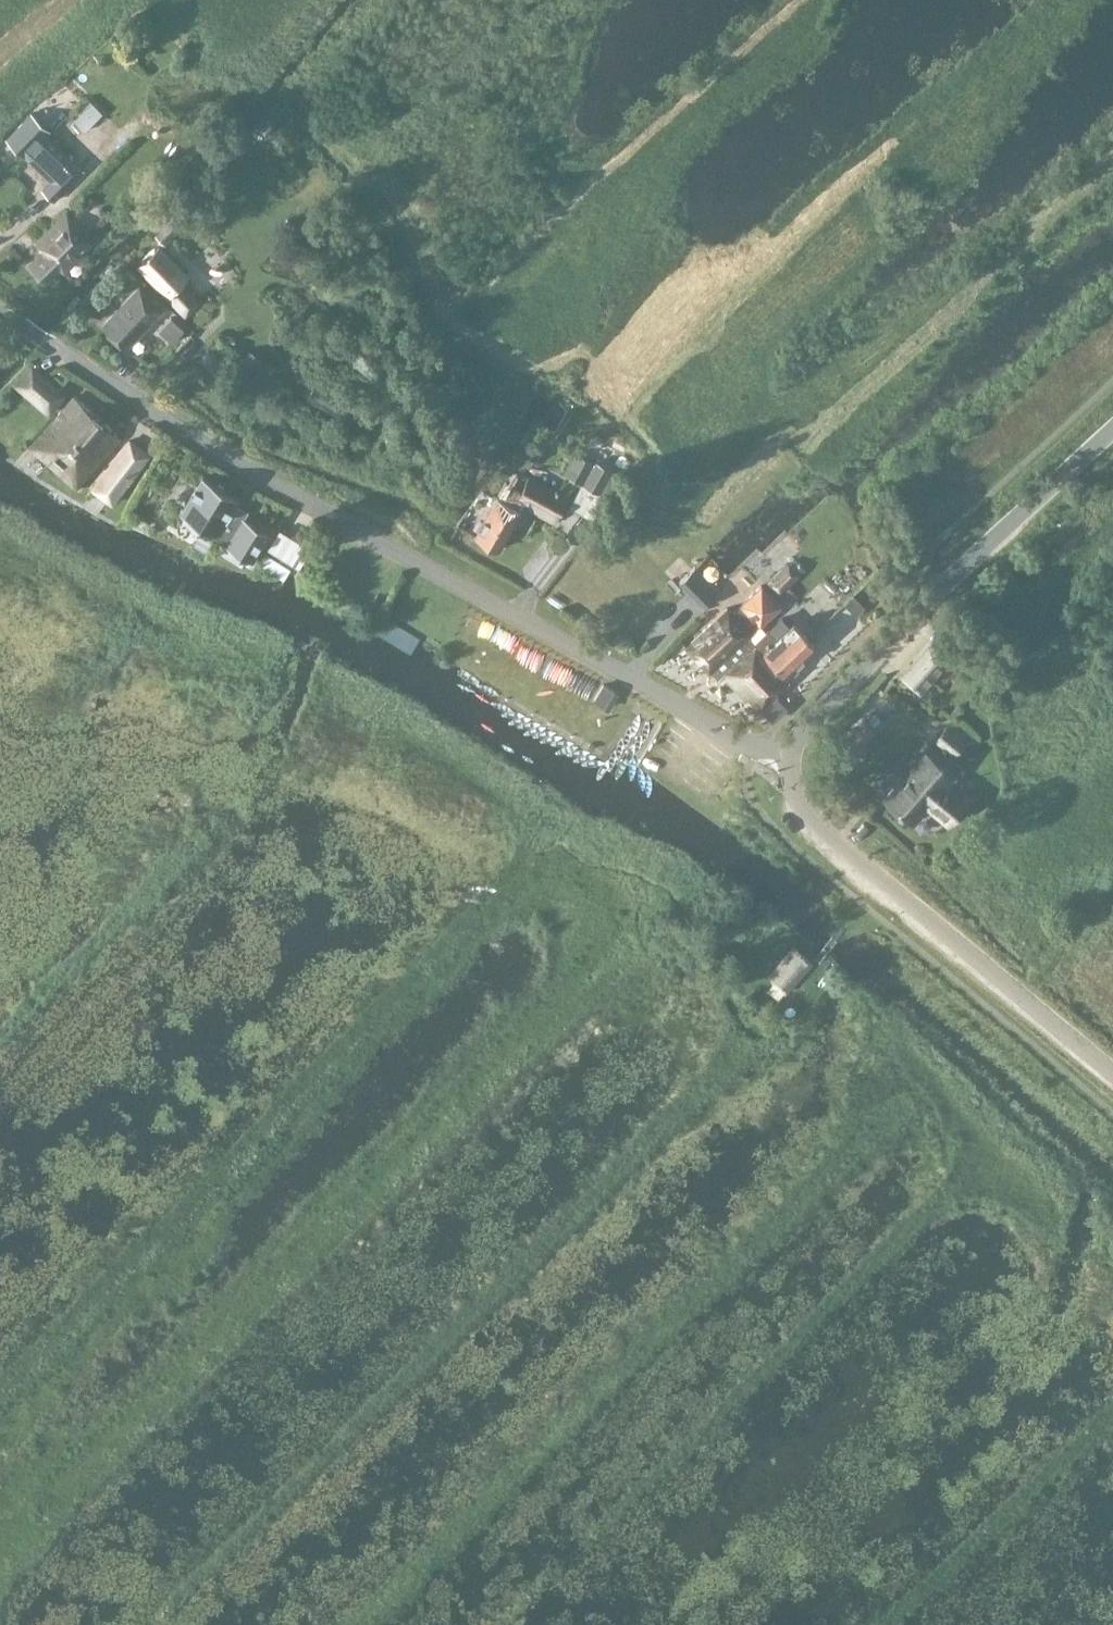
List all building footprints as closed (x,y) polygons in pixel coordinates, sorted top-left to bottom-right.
[(71,138),(101,113),(88,97),(57,121),(71,138)] [(5,139),(21,155),(47,184),(40,190),(53,202),(85,172),(51,133),(29,112),(5,139)] [(43,252),(28,268),(43,283),(59,268),(62,271),(92,240),(65,214),(35,245),(43,252)] [(184,315),(197,300),(176,279),(182,273),(155,247),(136,267),(184,315)] [(104,325),(125,345),(161,308),(140,288),(104,325)] [(171,342),(183,329),(170,317),(158,330),(171,342)] [(171,369),(184,356),(172,345),(160,358),(171,369)] [(54,406),(64,394),(42,375),(32,387),(54,406)] [(20,433),(42,416),(21,388),(0,404),(0,406),(20,433)] [(120,437),(73,397),(29,448),(76,488),(120,437)] [(113,504),(151,456),(132,439),(93,487),(113,504)] [(572,471),(585,478),(581,485),(599,494),(611,470),(594,462),(582,455),(572,471)] [(179,512),(185,516),(182,520),(207,535),(209,531),(226,541),(224,544),(228,547),(227,550),(246,561),(248,559),(252,561),(269,534),(230,509),(237,498),(201,476),(179,512)] [(474,537),(497,550),(519,510),(511,506),(515,500),(549,519),(561,496),(529,478),(521,492),(503,483),(474,537)] [(636,552),(648,543),(638,530),(626,539),(636,552)] [(800,574),(786,561),(766,582),(780,595),(800,574)] [(846,562),(824,580),(834,593),(856,575),(846,562)] [(694,566),(678,582),(702,607),(718,591),(694,566)] [(793,591),(806,616),(830,603),(817,578),(793,591)] [(727,607),(713,620),(684,647),(707,671),(708,670),(713,676),(716,679),(721,674),(755,710),(787,680),(784,677),(788,673),(792,674),(797,670),(796,666),(815,648),(792,624),(789,627),(780,617),(752,643),(745,636),(749,631),(757,624),(758,625),(781,605),(760,582),(738,604),(739,605),(731,612),(727,607)] [(835,637),(856,620),(839,599),(808,624),(819,638),(829,630),(835,637)] [(922,689),(936,674),(945,682),(960,666),(936,643),(906,674),(922,689)] [(965,654),(975,667),(985,659),(974,647),(965,654)] [(525,673),(542,678),(550,653),(532,648),(525,673)] [(667,673),(669,660),(654,657),(652,670),(667,673)] [(952,757),(966,742),(969,745),(978,734),(955,714),(946,725),(933,740),(952,757)] [(849,726),(856,737),(873,726),(865,715),(849,726)] [(884,796),(911,820),(926,804),(934,811),(932,814),(945,826),(969,800),(955,788),(953,791),(945,783),(952,776),(925,752),(884,796)] [(729,817),(732,804),(715,800),(712,813),(729,817)] [(768,979),(784,993),(810,964),(794,950),(768,979)]
